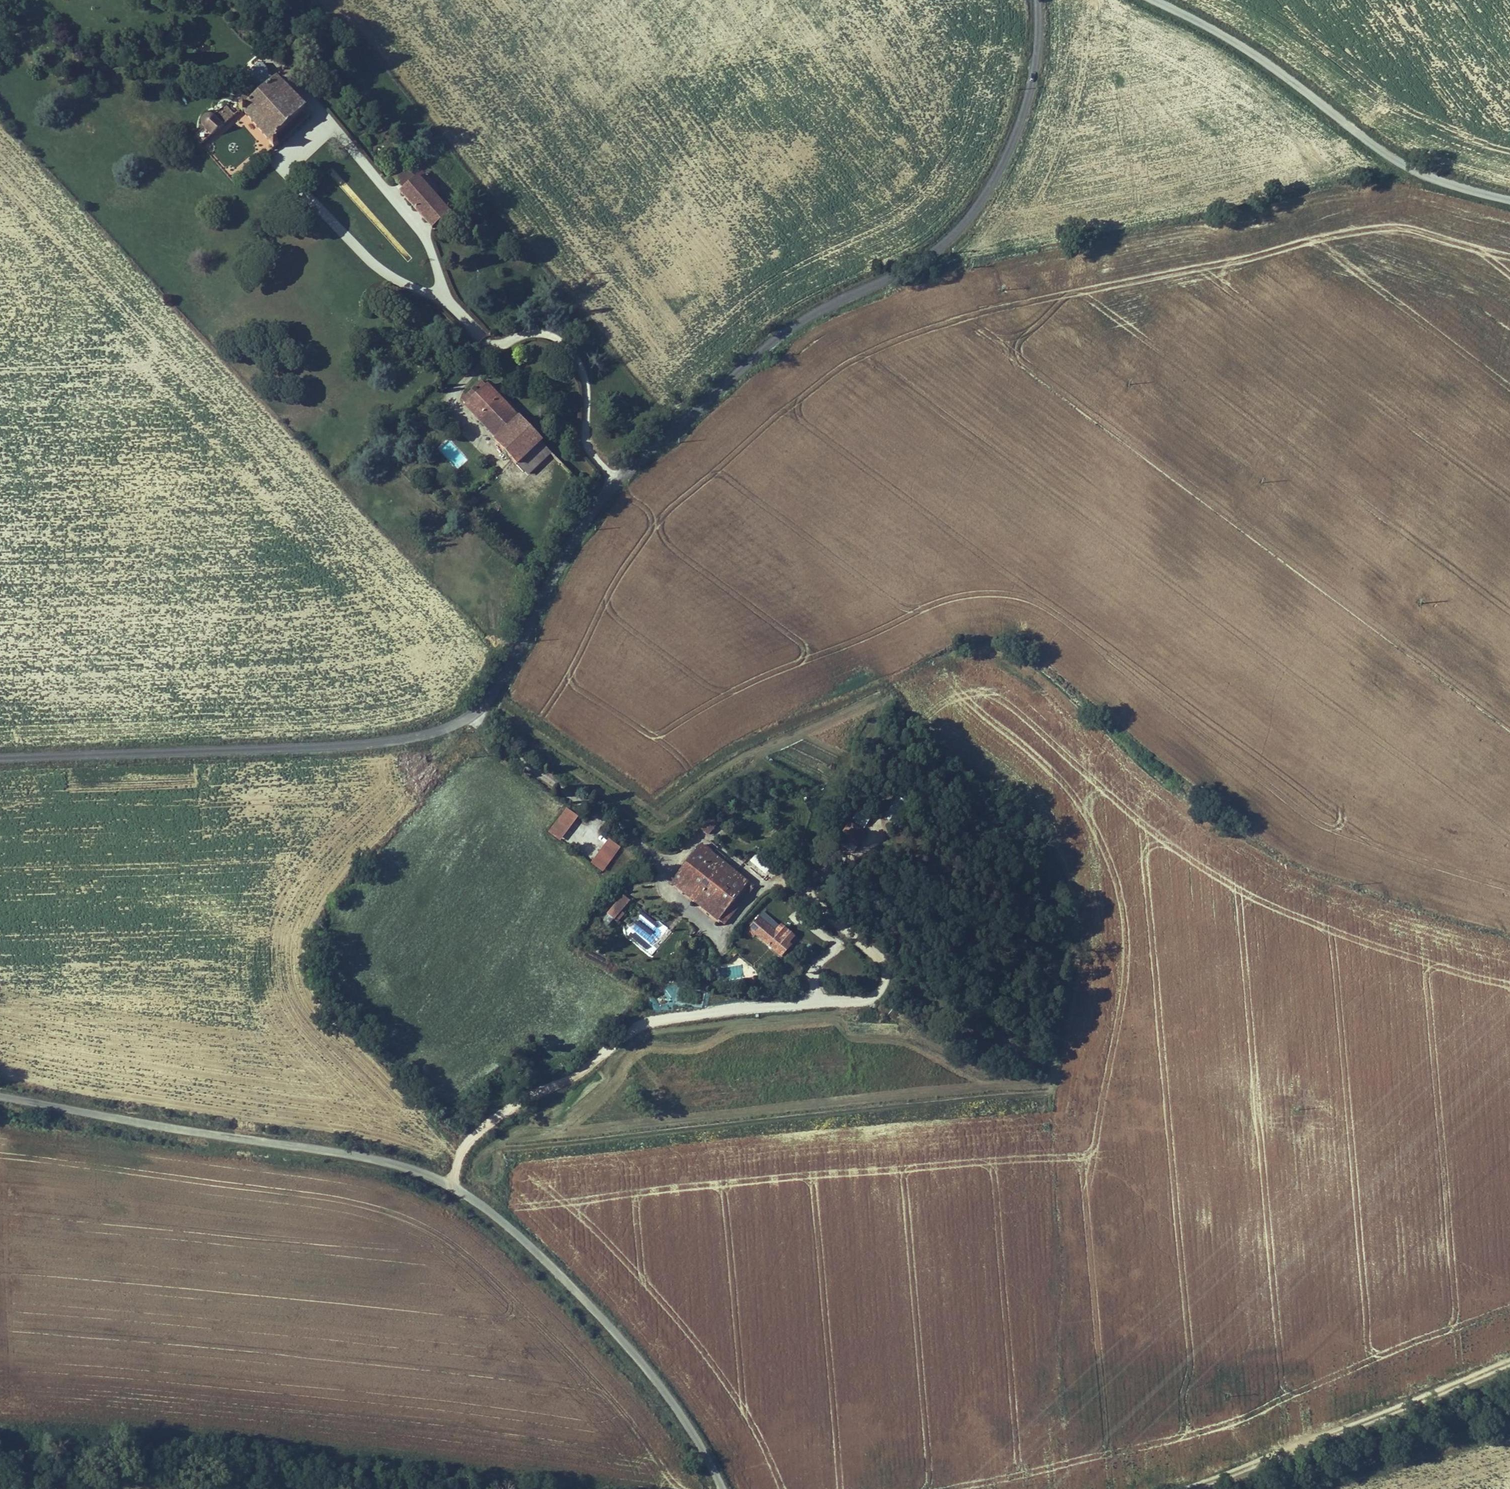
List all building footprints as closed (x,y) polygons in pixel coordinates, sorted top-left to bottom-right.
[(255,91),(238,108),(269,141),(299,113),(303,109),(272,76),(269,78),(259,68),(246,81),(255,91)] [(198,144),(200,143),(228,116),(221,108),(190,136),(198,144)] [(299,113),(269,141),(277,149),(307,121),(299,113)] [(413,170),(397,186),(402,191),(399,194),(420,214),(430,224),(450,206),(413,170)] [(482,384),(478,379),(459,396),(463,400),(482,384)] [(475,420),(498,399),(483,383),(482,384),(463,400),(460,403),(475,420)] [(517,420),(498,399),(475,420),(496,442),(494,443),(517,468),(545,443),(521,417),(517,420)] [(562,841),(579,817),(566,807),(548,831),(562,841)] [(839,844),(854,847),(855,840),(866,843),(869,829),(843,823),(839,844)] [(604,872),(621,847),(609,838),(591,863),(604,872)] [(661,877),(687,899),(694,890),(682,880),(705,853),(692,842),(661,877)] [(744,886),(705,853),(682,880),(694,890),(687,899),(714,922),(744,886)] [(746,864),(764,878),(771,868),(753,855),(746,864)] [(617,923),(627,912),(623,909),(631,900),(623,893),(606,913),(617,923)] [(771,932),(755,917),(741,933),(748,939),(752,935),(776,957),(787,945),(784,942),(790,936),(777,925),(771,932)]
